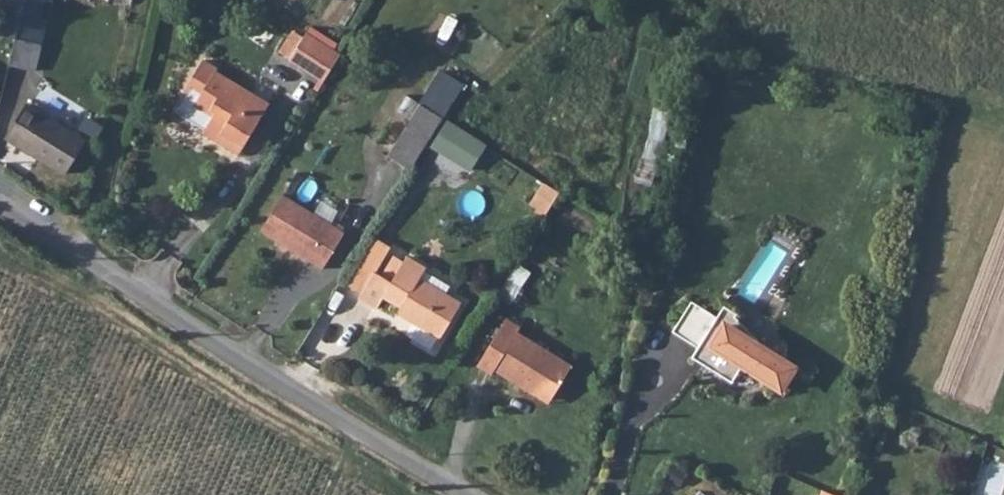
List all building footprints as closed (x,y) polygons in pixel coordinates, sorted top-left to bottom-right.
[(12,39),(19,0),(0,0),(0,37),(12,39)] [(32,42),(38,0),(19,0),(12,39),(32,42)] [(309,32),(292,61),(327,82),(345,54),(309,32)] [(32,70),(37,43),(32,42),(12,39),(8,66),(32,70)] [(203,63),(185,95),(200,103),(197,110),(213,120),(204,136),(219,144),(225,134),(247,147),(272,104),(217,73),(219,71),(203,63)] [(53,120),(60,109),(39,97),(14,139),(70,173),(89,141),(53,120)] [(425,104),(394,155),(415,168),(445,117),(425,104)] [(247,147),(225,134),(219,144),(241,158),(247,147)] [(547,180),(535,201),(551,210),(563,190),(547,180)] [(347,232),(285,194),(263,230),(325,268),(347,232)] [(361,291),(378,303),(385,292),(403,303),(399,311),(443,337),(464,303),(419,276),(427,263),(409,253),(394,276),(377,265),(363,288),(361,291)] [(363,288),(377,265),(365,258),(352,281),(363,288)] [(486,294),(509,304),(525,269),(502,259),(486,294)] [(670,334),(697,351),(709,358),(704,368),(731,385),(737,375),(775,398),(787,377),(749,354),(752,350),(731,322),(732,316),(720,309),(713,320),(688,304),(670,334)] [(525,324),(511,316),(482,365),(496,374),(499,368),(534,390),(537,385),(556,397),(576,363),(521,330),(525,324)] [(697,351),(691,360),(704,368),(709,358),(697,351)]
